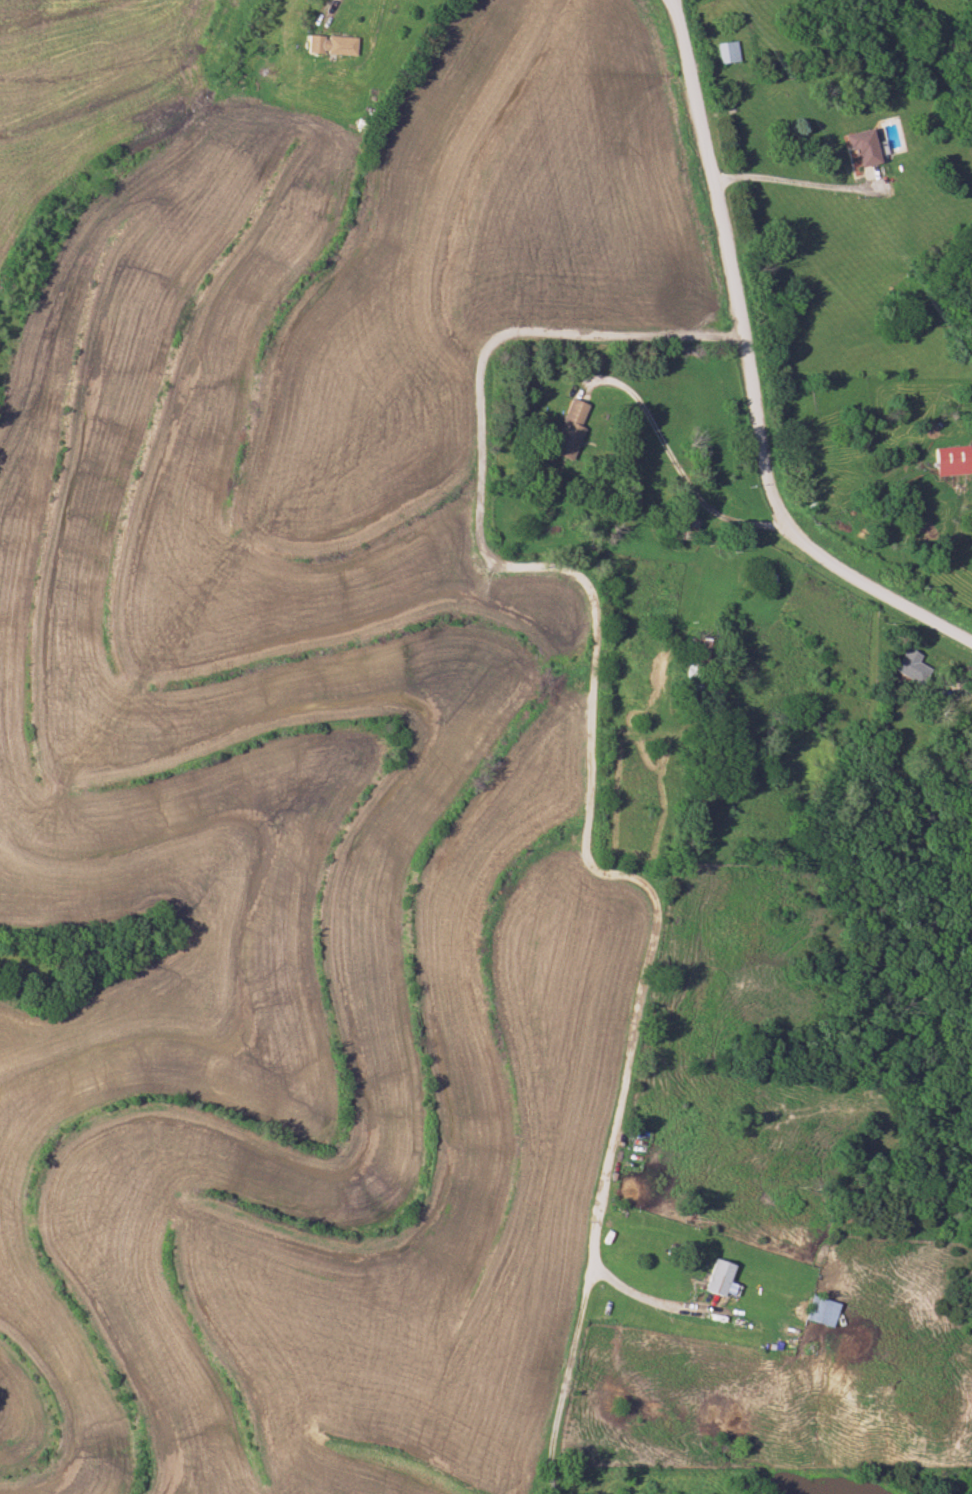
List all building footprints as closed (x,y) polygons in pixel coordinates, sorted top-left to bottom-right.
[(321,54),(321,36),(304,36),(304,54),(321,54)] [(354,36),(323,37),(324,55),(355,55),(354,36)] [(715,64),(735,62),(732,41),(713,43),(715,64)] [(841,134),(848,167),(872,162),(865,129),(841,134)] [(584,404),(564,397),(544,454),(565,461),(584,404)] [(930,447),(930,476),(964,475),(963,447),(930,447)] [(888,671),(914,686),(923,670),(913,664),(918,656),(902,647),(888,671)] [(717,1297),(718,1293),(723,1294),(726,1284),(722,1282),(728,1265),(707,1258),(696,1290),(717,1297)] [(800,1318),(827,1327),(835,1304),(808,1295),(800,1318)]
